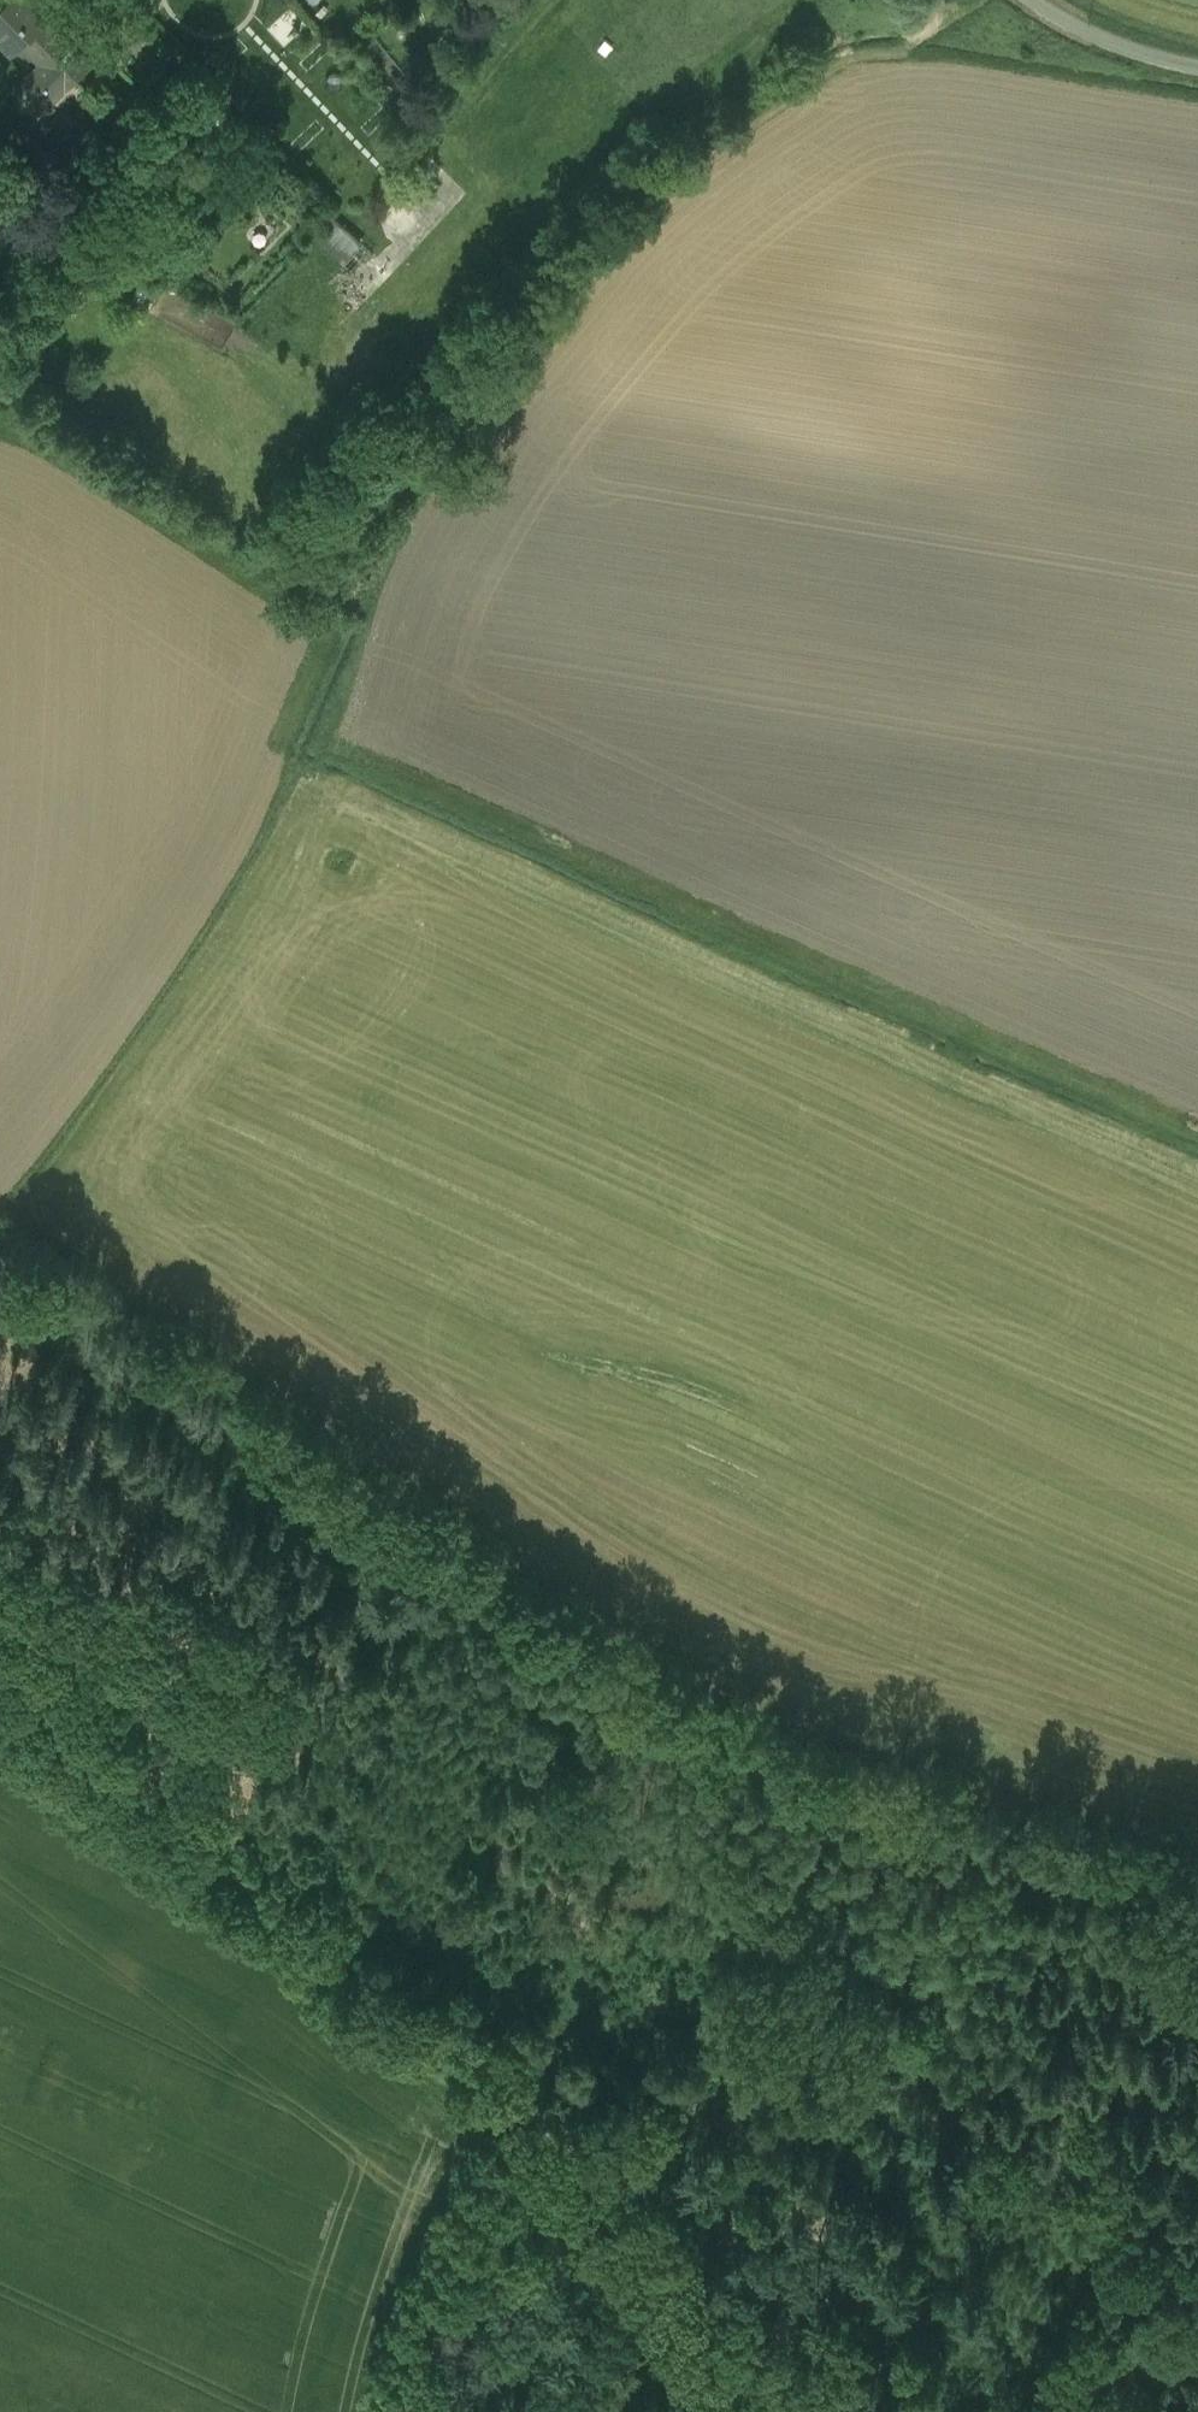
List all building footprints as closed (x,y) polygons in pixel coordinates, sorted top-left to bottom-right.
[(41,25),(17,0),(10,0),(0,11),(0,50),(7,56),(16,46),(36,65),(14,88),(40,112),(90,61),(67,38),(86,19),(102,3),(100,0),(66,0),(41,25)] [(191,22),(218,40),(246,0),(206,0),(191,22)] [(96,33),(87,25),(78,33),(87,42),(96,33)] [(346,262),(365,241),(341,219),(322,240),(346,262)]
